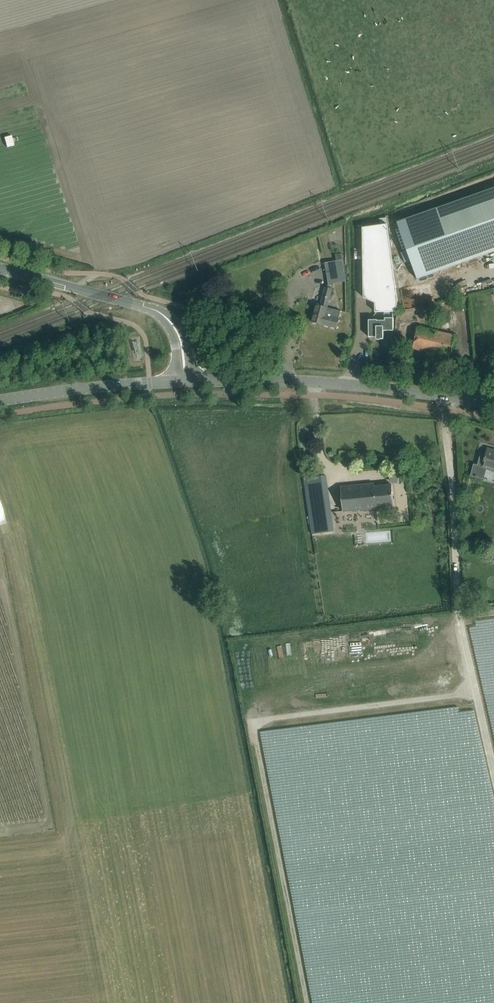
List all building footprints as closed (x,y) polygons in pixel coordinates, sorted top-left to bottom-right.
[(397,222),(407,250),(401,252),(405,262),(410,260),(417,279),(457,265),(493,252),(493,188),(436,208),(397,222)] [(387,224),(372,226),(362,228),(363,297),(375,303),(375,312),(385,312),(385,321),(377,321),(377,320),(369,320),(369,337),(377,337),(377,339),(381,339),(383,339),(383,331),(393,331),(393,312),(396,312),(397,300),(387,224)] [(325,263),(329,284),(346,281),(341,260),(325,263)] [(336,328),(341,311),(327,307),(332,289),(324,287),(319,305),(316,304),(314,312),(313,312),(313,313),(314,314),(312,322),(336,328)] [(413,348),(450,358),(455,335),(417,327),(413,348)] [(488,449),(486,456),(481,455),(477,468),(493,473),(493,450),(488,449)] [(401,468),(403,460),(394,457),(392,465),(401,468)] [(402,474),(390,472),(389,482),(400,484),(402,474)] [(326,476),(304,479),(311,534),(333,531),(326,476)] [(343,512),(394,507),(392,485),(374,486),(374,484),(341,487),(343,512)]
